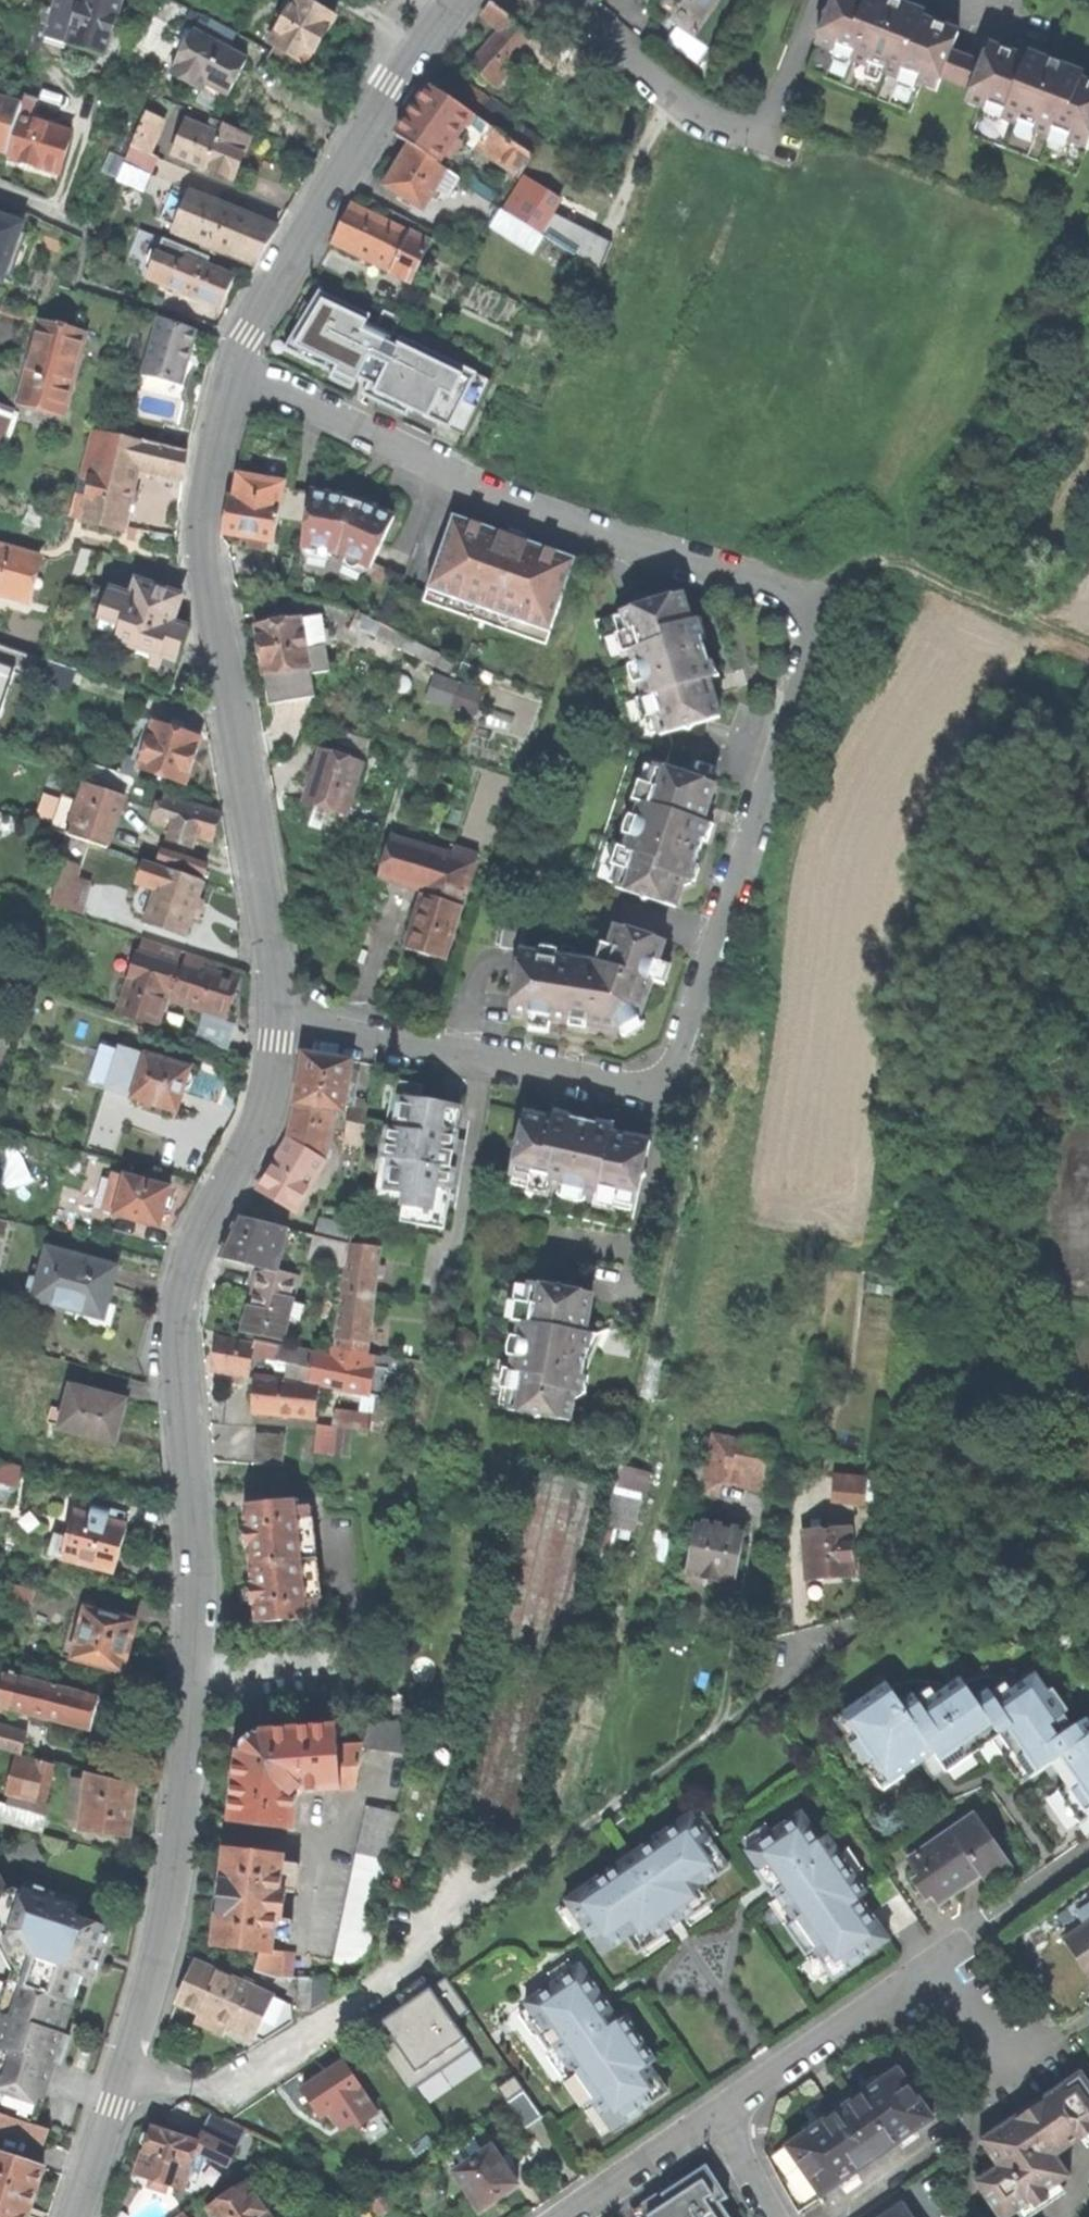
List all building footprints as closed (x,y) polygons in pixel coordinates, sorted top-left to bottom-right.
[(47,22),(42,36),(84,49),(104,55),(121,0),(53,0),(47,22)] [(306,0),(284,0),(262,37),(277,46),(270,57),(301,76),(313,54),(335,17),(306,0)] [(702,17),(713,0),(678,0),(702,17)] [(940,79),(958,83),(966,59),(955,55),(962,36),(921,19),(925,10),(909,4),(908,8),(896,3),(888,0),(834,0),(829,13),(824,17),(825,23),(806,72),(910,112),(920,86),(936,91),(940,79)] [(561,57),(550,48),(535,35),(532,38),(512,21),(514,19),(492,2),(483,16),(500,31),(483,51),(471,64),(493,84),(525,49),(534,56),(540,61),(544,55),(555,64),(561,57)] [(6,43),(38,51),(42,36),(47,22),(14,15),(6,43)] [(543,26),(535,35),(550,48),(558,38),(543,26)] [(246,59),(193,31),(170,74),(201,91),(205,84),(227,95),(235,81),(246,59)] [(972,135),(1076,176),(1088,142),(1088,84),(1081,81),(1085,72),(1068,65),(1066,69),(1055,64),(1044,60),(1045,56),(1030,50),(1026,60),(989,46),(982,64),(966,59),(958,83),(973,88),(966,103),(981,109),(972,135)] [(507,86),(534,56),(525,49),(493,84),(498,89),(504,83),(507,86)] [(532,155),(431,86),(416,108),(397,135),(410,144),(438,162),(443,155),(449,158),(460,141),(455,137),(461,128),(468,128),(472,142),(519,174),(532,155)] [(59,173),(71,131),(28,118),(33,100),(25,97),(23,105),(9,153),(7,157),(35,166),(59,173)] [(9,153),(23,105),(0,98),(0,150),(9,153)] [(164,120),(146,112),(132,145),(149,153),(164,120)] [(251,136),(223,124),(219,135),(187,122),(174,154),(233,178),(240,160),(251,136)] [(460,178),(438,162),(410,144),(395,168),(385,185),(423,209),(436,188),(449,195),(460,178)] [(559,198),(526,176),(503,209),(543,235),(559,246),(566,234),(545,221),(559,198)] [(277,227),(191,192),(175,232),(255,264),(266,245),(277,227)] [(430,242),(351,204),(340,225),(332,242),(412,280),(430,242)] [(534,250),(543,235),(503,209),(492,224),(534,250)] [(13,283),(30,236),(18,232),(20,225),(0,218),(1,215),(0,215),(0,278),(13,283)] [(210,257),(164,239),(147,277),(220,308),(227,292),(233,277),(207,265),(210,257)] [(412,342),(334,304),(324,326),(313,349),(368,376),(366,380),(365,384),(367,388),(390,399),(395,399),(398,397),(410,371),(401,367),(412,342)] [(194,330),(159,317),(148,356),(184,366),(188,351),(194,330)] [(31,351),(17,401),(62,413),(83,334),(29,319),(21,349),(31,351)] [(0,406),(0,433),(9,409),(0,406)] [(182,478),(186,450),(141,442),(93,430),(81,476),(90,478),(87,495),(74,492),(68,514),(81,521),(121,530),(129,493),(135,467),(182,478)] [(284,484),(240,475),(237,497),(230,495),(226,514),(223,533),(274,542),(278,519),(307,523),(298,576),(359,594),(366,579),(382,586),(390,569),(374,562),(396,513),(367,499),(356,496),(347,494),(312,491),(311,494),(283,487),(284,484)] [(423,599),(546,643),(576,557),(528,540),(526,542),(514,538),(502,534),(502,531),(454,514),(423,599)] [(135,530),(128,528),(125,540),(133,542),(135,530)] [(22,600),(34,556),(0,547),(0,594),(22,600)] [(183,598),(139,582),(133,598),(111,590),(93,639),(134,654),(133,658),(158,667),(161,658),(177,664),(183,647),(189,631),(173,625),(183,598)] [(649,897),(676,906),(682,886),(695,881),(701,864),(696,863),(699,852),(703,840),(708,841),(713,825),(703,822),(715,784),(690,775),(686,771),(681,772),(665,767),(673,743),(669,733),(686,727),(690,730),(693,725),(720,716),(709,678),(718,675),(713,659),(709,660),(706,649),(702,638),(706,636),(702,620),(689,614),(683,594),(595,620),(633,744),(590,878),(640,895),(645,899),(649,897)] [(302,618),(257,626),(265,671),(271,704),(333,695),(322,629),(304,632),(302,618)] [(72,668),(41,658),(34,678),(66,689),(72,668)] [(442,672),(432,697),(482,717),(492,692),(442,672)] [(12,737),(24,694),(2,688),(0,694),(0,733),(12,737)] [(198,738),(152,722),(149,734),(143,752),(139,762),(122,756),(117,773),(136,779),(139,769),(184,784),(192,759),(198,738)] [(136,749),(143,752),(149,734),(142,732),(136,749)] [(363,763),(321,749),(310,781),(304,801),(346,814),(363,763)] [(150,784),(136,779),(117,773),(87,762),(82,776),(131,793),(128,802),(146,808),(150,798),(146,797),(150,784)] [(113,827),(123,796),(85,784),(79,802),(62,796),(50,829),(106,848),(113,827)] [(221,813),(164,795),(155,823),(172,829),(168,839),(193,847),(196,836),(213,842),(217,827),(221,813)] [(449,855),(393,838),(381,876),(425,890),(417,917),(407,947),(445,960),(478,853),(452,845),(449,855)] [(206,868),(159,853),(155,864),(202,880),(206,868)] [(60,860),(56,874),(72,880),(73,879),(76,865),(60,860)] [(195,899),(202,880),(155,864),(144,861),(136,883),(156,890),(145,921),(183,935),(190,915),(193,907),(195,899)] [(49,905),(79,915),(85,884),(73,879),(72,880),(56,874),(49,905)] [(204,902),(195,899),(193,907),(190,915),(199,918),(204,902)] [(613,937),(504,922),(499,948),(519,951),(516,978),(512,981),(514,986),(510,1014),(571,1023),(572,1019),(579,1020),(587,1022),(586,1026),(621,1031),(625,1017),(639,1019),(664,941),(617,926),(613,937)] [(201,970),(183,965),(182,969),(173,967),(179,951),(150,941),(139,974),(132,971),(118,1012),(154,1025),(165,992),(174,994),(172,1000),(226,1017),(233,995),(237,981),(201,970)] [(186,954),(183,965),(201,970),(204,959),(186,954)] [(234,1025),(202,1015),(195,1038),(226,1049),(234,1025)] [(331,1110),(343,1112),(351,1061),(302,1053),(298,1077),(294,1103),(295,1104),(331,1110)] [(188,1070),(189,1068),(145,1054),(141,1069),(128,1065),(123,1083),(135,1087),(132,1098),(176,1111),(183,1088),(187,1087),(190,1083),(191,1079),(190,1073),(188,1070)] [(460,1105),(400,1096),(385,1190),(403,1193),(398,1223),(443,1229),(446,1215),(452,1216),(462,1159),(464,1145),(454,1144),(460,1105)] [(352,1101),(348,1122),(364,1125),(367,1104),(352,1101)] [(259,1189),(294,1210),(323,1159),(321,1157),(331,1110),(295,1104),(288,1138),(275,1161),(259,1189)] [(543,1117),(523,1113),(517,1141),(513,1144),(515,1150),(503,1202),(628,1231),(640,1178),(645,1174),(642,1169),(648,1141),(610,1133),(612,1123),(596,1119),(595,1123),(584,1120),(571,1118),(572,1114),(555,1110),(543,1117)] [(343,1142),(361,1146),(364,1125),(348,1122),(343,1142)] [(168,1188),(124,1176),(122,1182),(110,1179),(102,1211),(158,1227),(163,1207),(168,1188)] [(254,1266),(272,1266),(274,1258),(279,1259),(287,1229),(239,1217),(230,1236),(220,1257),(254,1266)] [(317,1219),(313,1236),(347,1244),(349,1226),(317,1219)] [(333,1347),(365,1352),(368,1336),(369,1319),(374,1277),(381,1278),(382,1271),(382,1266),(375,1266),(377,1248),(375,1248),(378,1228),(352,1225),(333,1347)] [(307,1257),(344,1266),(347,1244),(313,1236),(307,1257)] [(111,1285),(116,1267),(46,1249),(38,1276),(33,1300),(68,1309),(65,1318),(110,1330),(117,1306),(106,1303),(111,1285)] [(22,1297),(33,1300),(38,1276),(28,1273),(22,1297)] [(243,1331),(282,1340),(297,1277),(276,1273),(257,1274),(250,1301),(243,1331)] [(554,1287),(501,1278),(479,1405),(531,1414),(536,1418),(541,1416),(568,1421),(571,1400),(583,1392),(587,1376),(582,1375),(587,1350),(581,1348),(583,1338),(591,1294),(563,1289),(559,1285),(554,1287)] [(252,1353),(278,1358),(281,1346),(253,1340),(253,1345),(217,1338),(213,1357),(211,1371),(247,1378),(252,1353)] [(254,1377),(251,1412),(276,1414),(314,1417),(318,1383),(311,1382),(315,1355),(315,1354),(281,1346),(278,1358),(277,1361),(300,1364),(297,1381),(254,1377)] [(367,1353),(365,1365),(315,1355),(311,1382),(318,1383),(345,1389),(381,1396),(386,1368),(380,1367),(382,1355),(367,1353)] [(125,1401),(70,1386),(63,1410),(52,1407),(47,1423),(59,1427),(58,1429),(114,1444),(120,1423),(125,1401)] [(372,1414),(340,1409),(337,1425),(378,1431),(379,1424),(370,1423),(372,1414)] [(252,1462),(282,1464),(285,1433),(255,1431),(252,1462)] [(771,1445),(712,1434),(704,1479),(721,1482),(764,1489),(771,1445)] [(645,1532),(657,1469),(628,1463),(616,1526),(645,1532)] [(0,1464),(0,1500),(10,1503),(18,1468),(0,1464)] [(832,1499),(864,1502),(866,1480),(834,1477),(832,1499)] [(718,1499),(721,1482),(704,1479),(701,1495),(718,1499)] [(248,1547),(250,1565),(304,1560),(300,1520),(308,1519),(307,1507),(298,1508),(298,1502),(244,1507),(246,1525),(242,1526),(244,1536),(245,1548),(248,1547)] [(108,1509),(92,1505),(89,1516),(73,1512),(66,1538),(54,1535),(49,1556),(113,1573),(119,1549),(125,1525),(106,1520),(108,1509)] [(735,1583),(745,1530),(696,1521),(684,1586),(708,1591),(711,1579),(718,1580),(735,1583)] [(830,1579),(853,1577),(849,1528),(803,1531),(807,1581),(830,1579)] [(256,1623),(310,1619),(309,1612),(317,1611),(316,1599),(308,1600),(304,1560),(250,1565),(251,1584),(249,1584),(250,1596),(251,1605),(254,1605),(256,1623)] [(33,1590),(5,1583),(1,1598),(29,1605),(33,1590)] [(135,1622),(86,1609),(72,1659),(123,1672),(130,1645),(135,1622)] [(948,1770),(1002,1735),(1033,1778),(1056,1763),(1062,1772),(1069,1783),(1059,1789),(1082,1824),(1088,1819),(1088,1719),(1076,1728),(1039,1673),(998,1700),(991,1689),(977,1698),(963,1677),(923,1704),(916,1693),(903,1702),(889,1681),(834,1717),(846,1735),(837,1741),(861,1775),(870,1769),(883,1789),(912,1769),(936,1753),(948,1770)] [(99,1698),(2,1675),(0,1684),(0,1709),(91,1731),(94,1718),(99,1698)] [(362,1749),(410,1755),(417,1718),(368,1723),(362,1749)] [(229,1822),(293,1830),(297,1798),(292,1793),(300,1785),(305,1792),(354,1789),(361,1744),(337,1746),(335,1725),(256,1731),(237,1750),(233,1790),(229,1822)] [(26,1733),(0,1726),(0,1750),(4,1751),(14,1754),(16,1754),(20,1756),(26,1733)] [(14,1754),(4,1751),(2,1760),(11,1763),(14,1754)] [(45,1803),(56,1765),(20,1756),(16,1754),(7,1787),(11,1788),(30,1793),(28,1798),(45,1803)] [(136,1786),(90,1774),(88,1784),(76,1781),(71,1817),(83,1819),(83,1829),(130,1836),(132,1817),(136,1786)] [(50,1804),(45,1803),(28,1798),(30,1793),(11,1788),(6,1806),(46,1817),(50,1804)] [(0,1805),(0,1823),(42,1834),(46,1817),(6,1806),(0,1805)] [(398,1813),(366,1807),(356,1854),(388,1860),(398,1813)] [(808,1810),(748,1851),(774,1888),(781,1898),(773,1904),(827,1983),(837,1976),(841,1982),(899,1943),(865,1893),(870,1889),(832,1834),(827,1838),(808,1810)] [(909,1859),(914,1865),(977,1822),(1010,1868),(1014,1865),(977,1811),(909,1859)] [(568,1900),(607,1956),(632,1939),(642,1954),(680,1928),(720,1900),(710,1885),(736,1867),(698,1812),(568,1900)] [(990,1882),(1010,1868),(977,1822),(914,1865),(920,1875),(914,1880),(927,1898),(934,1893),(937,1898),(956,1885),(959,1889),(967,1884),(982,1873),(990,1882)] [(214,1947),(259,1953),(270,1954),(270,1951),(275,1918),(281,1918),(284,1893),(278,1892),(282,1856),(226,1849),(220,1898),(214,1947)] [(365,1971),(388,1860),(356,1854),(333,1964),(365,1971)] [(5,1925),(21,1955),(0,2017),(0,2113),(38,2125),(60,2061),(58,2061),(63,2047),(69,2049),(71,2043),(73,2037),(66,2035),(85,1974),(97,1978),(104,1955),(113,1929),(76,1916),(81,1901),(28,1884),(26,1892),(15,1888),(9,1891),(0,1872),(0,1923),(5,1925)] [(941,1902),(959,1889),(956,1885),(937,1898),(941,1902)] [(1065,1938),(1076,1955),(1088,1975),(1088,1922),(1065,1938)] [(278,1978),(291,1978),(294,1956),(270,1951),(270,1954),(259,1953),(254,1970),(278,1978)] [(263,2041),(293,2022),(290,2005),(196,1964),(186,1987),(178,2004),(201,2015),(197,2022),(214,2030),(217,2021),(263,2041)] [(586,1965),(521,2010),(610,2138),(675,2092),(611,2000),(586,1965)] [(301,1980),(300,2010),(312,2010),(324,2003),(328,1981),(301,1980)] [(433,2099),(494,2066),(451,1985),(381,2021),(417,2089),(425,2084),(433,2099)] [(323,2117),(332,2111),(362,2090),(344,2064),(326,2076),(306,2090),(323,2117)] [(836,2113),(787,2146),(823,2196),(934,2119),(899,2068),(836,2113)] [(998,2216),(1014,2216),(1032,2205),(1047,2195),(1071,2178),(1057,2158),(1088,2136),(1088,2084),(1081,2073),(1037,2103),(1047,2118),(1039,2123),(1041,2126),(1034,2131),(1022,2113),(1000,2128),(1005,2136),(986,2149),(999,2168),(990,2175),(993,2180),(979,2189),(998,2216)] [(362,2090),(332,2111),(344,2129),(356,2121),(359,2125),(377,2113),(362,2090)] [(525,2090),(509,2101),(527,2128),(544,2117),(525,2090)] [(1030,2108),(1022,2113),(1034,2131),(1041,2126),(1039,2123),(1047,2118),(1037,2103),(1030,2108)] [(0,2113),(0,2129),(45,2145),(50,2130),(38,2125),(0,2113)] [(230,2168),(237,2150),(203,2133),(198,2143),(152,2128),(151,2132),(149,2132),(145,2134),(143,2143),(145,2147),(146,2148),(143,2158),(137,2175),(184,2190),(190,2171),(199,2174),(206,2158),(230,2168)] [(981,2142),(986,2149),(1005,2136),(1000,2128),(981,2142)] [(502,2196),(518,2184),(493,2146),(484,2152),(474,2138),(454,2151),(463,2166),(455,2172),(480,2211),(502,2196)] [(0,2153),(0,2216),(27,2216),(38,2185),(44,2168),(0,2153)] [(699,2170),(661,2195),(666,2202),(645,2215),(646,2216),(729,2216),(699,2170)] [(247,2184),(210,2209),(214,2216),(270,2216),(247,2184)] [(1050,2200),(1047,2195),(1032,2205),(1035,2210),(1050,2200)] [(885,2216),(910,2216),(902,2205),(885,2216)]
